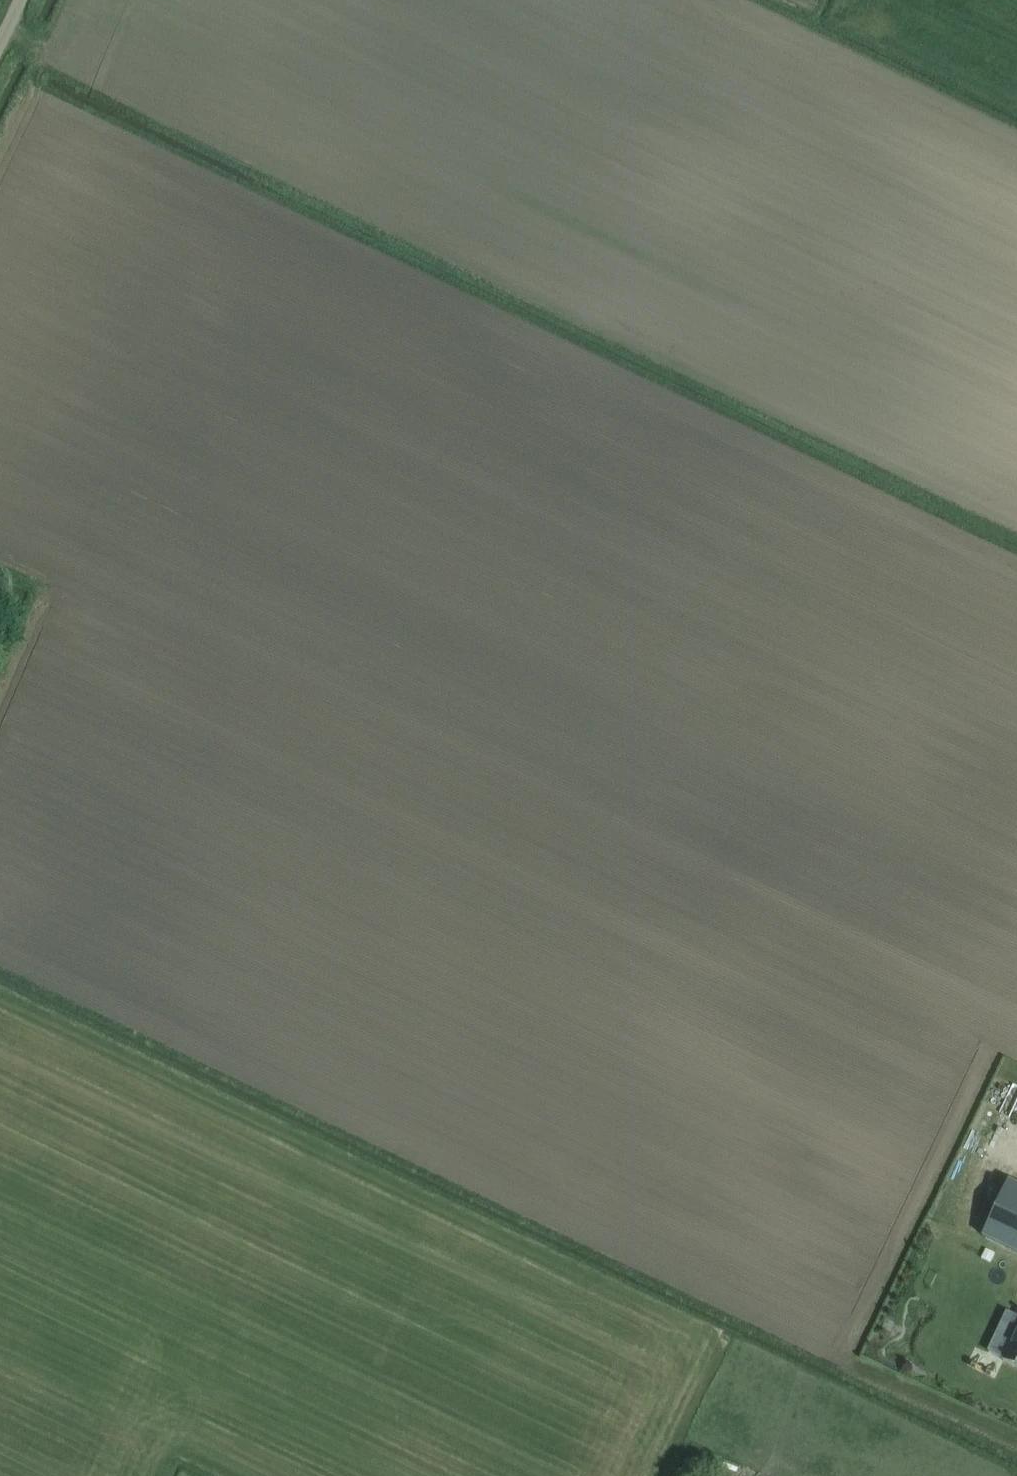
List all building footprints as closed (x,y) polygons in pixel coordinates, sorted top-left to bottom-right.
[(1008,1180),(982,1235),(1016,1252),(1016,1184),(1008,1180)] [(1003,1360),(1016,1366),(1016,1331),(1003,1360)]
